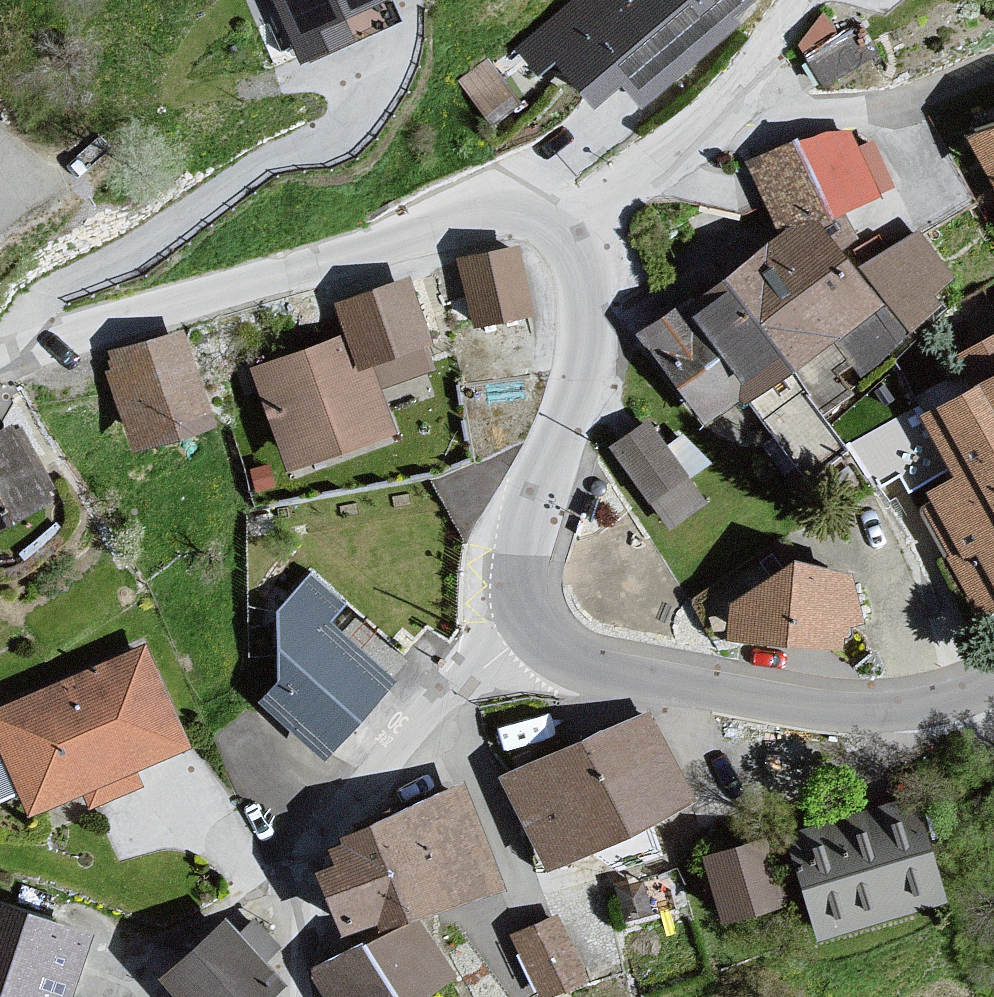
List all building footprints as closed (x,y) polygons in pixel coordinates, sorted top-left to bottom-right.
[(379,0),(278,0),(302,57),(345,39),(336,18),(379,0)] [(571,10),(522,50),(540,71),(558,56),(596,101),(623,78),(638,96),(754,0),(583,0),(571,10)] [(948,279),(915,235),(862,275),(820,220),(876,196),(849,135),(836,140),(832,131),(756,165),(786,233),(777,239),(723,279),(790,369),(821,411),(848,391),(837,375),(852,364),(856,370),(905,334),(940,308),(929,294),(948,279)] [(980,148),(993,175),(993,141),(980,148)] [(530,312),(517,250),(487,256),(463,261),(477,323),(530,312)] [(723,279),(681,310),(742,392),(749,400),(790,369),(723,279)] [(426,344),(404,282),(339,305),(350,337),(257,370),(290,466),(390,432),(366,364),(426,344)] [(708,418),(742,392),(681,310),(673,316),(647,336),(708,418)] [(209,426),(180,334),(114,355),(120,373),(113,375),(117,385),(136,448),(209,426)] [(926,483),(940,508),(929,514),(984,616),(993,610),(993,339),(959,358),(975,389),(943,407),(938,409),(920,419),(948,471),(926,483)] [(821,411),(790,369),(749,400),(808,479),(827,464),(849,448),(821,411)] [(906,484),(910,492),(926,483),(948,471),(920,419),(917,414),(855,447),(877,487),(900,474),(906,484)] [(703,501),(645,426),(614,450),(672,525),(703,501)] [(14,429),(0,437),(0,524),(51,496),(14,429)] [(794,570),(737,606),(734,636),(840,646),(843,618),(858,619),(850,579),(794,570)] [(284,610),(286,682),(267,705),(328,755),(390,681),(322,624),(340,603),(310,579),(284,610)] [(145,651),(0,710),(0,735),(31,810),(85,788),(92,803),(137,785),(130,769),(184,747),(145,651)] [(688,803),(651,717),(622,730),(508,779),(527,822),(546,864),(688,803)] [(498,886),(464,794),(347,838),(350,846),(333,852),(340,870),(324,876),(344,930),(380,917),(384,928),(498,886)] [(941,899),(914,803),(794,838),(821,933),(941,899)] [(781,903),(764,844),(709,859),(725,918),(781,903)] [(0,909),(0,996),(69,996),(88,937),(0,909)] [(418,921),(320,976),(332,996),(415,996),(449,978),(418,921)] [(580,981),(556,921),(520,935),(544,995),(580,981)] [(227,925),(166,980),(181,996),(267,996),(281,984),(227,925)]
